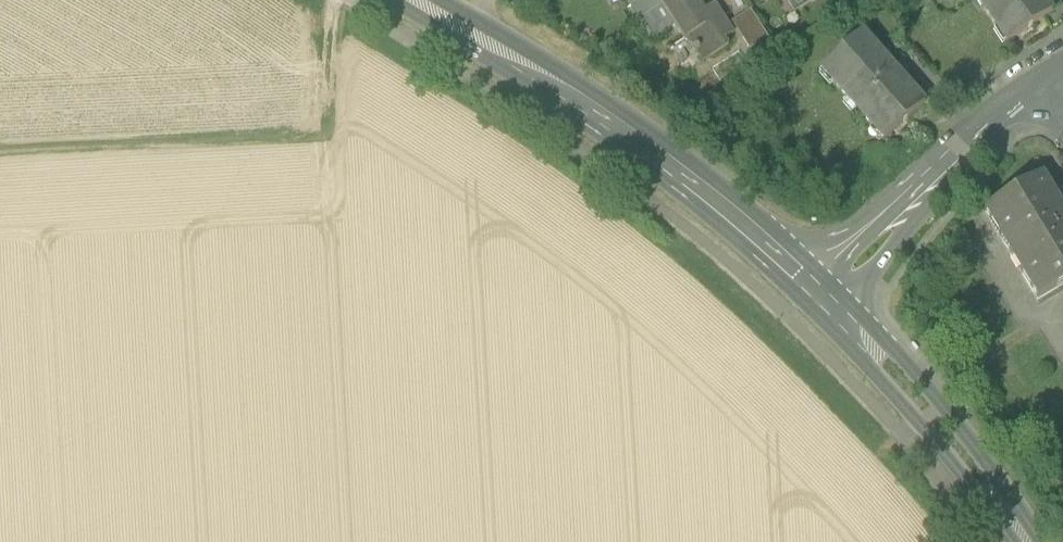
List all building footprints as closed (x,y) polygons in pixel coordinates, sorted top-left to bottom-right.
[(662,5),(659,0),(637,0),(630,5),(639,19),(662,5)] [(662,5),(675,25),(684,40),(694,34),(701,45),(695,48),(704,62),(729,46),(725,40),(734,34),(715,5),(705,12),(697,0),(669,0),(662,5)] [(802,8),(814,0),(796,0),(802,8)] [(1009,41),(1052,12),(1044,0),(979,0),(997,28),(1000,26),(1009,41)] [(652,39),(675,25),(662,5),(639,19),(652,39)] [(733,23),(751,50),(758,46),(769,39),(751,11),(733,23)] [(874,124),(886,138),(922,106),(924,105),(862,34),(824,67),(837,81),(834,84),(872,127),(874,124)] [(1012,256),(1062,225),(1062,209),(1043,176),(985,211),(1012,256)] [(1012,256),(1039,301),(1062,286),(1062,225),(1012,256)]
